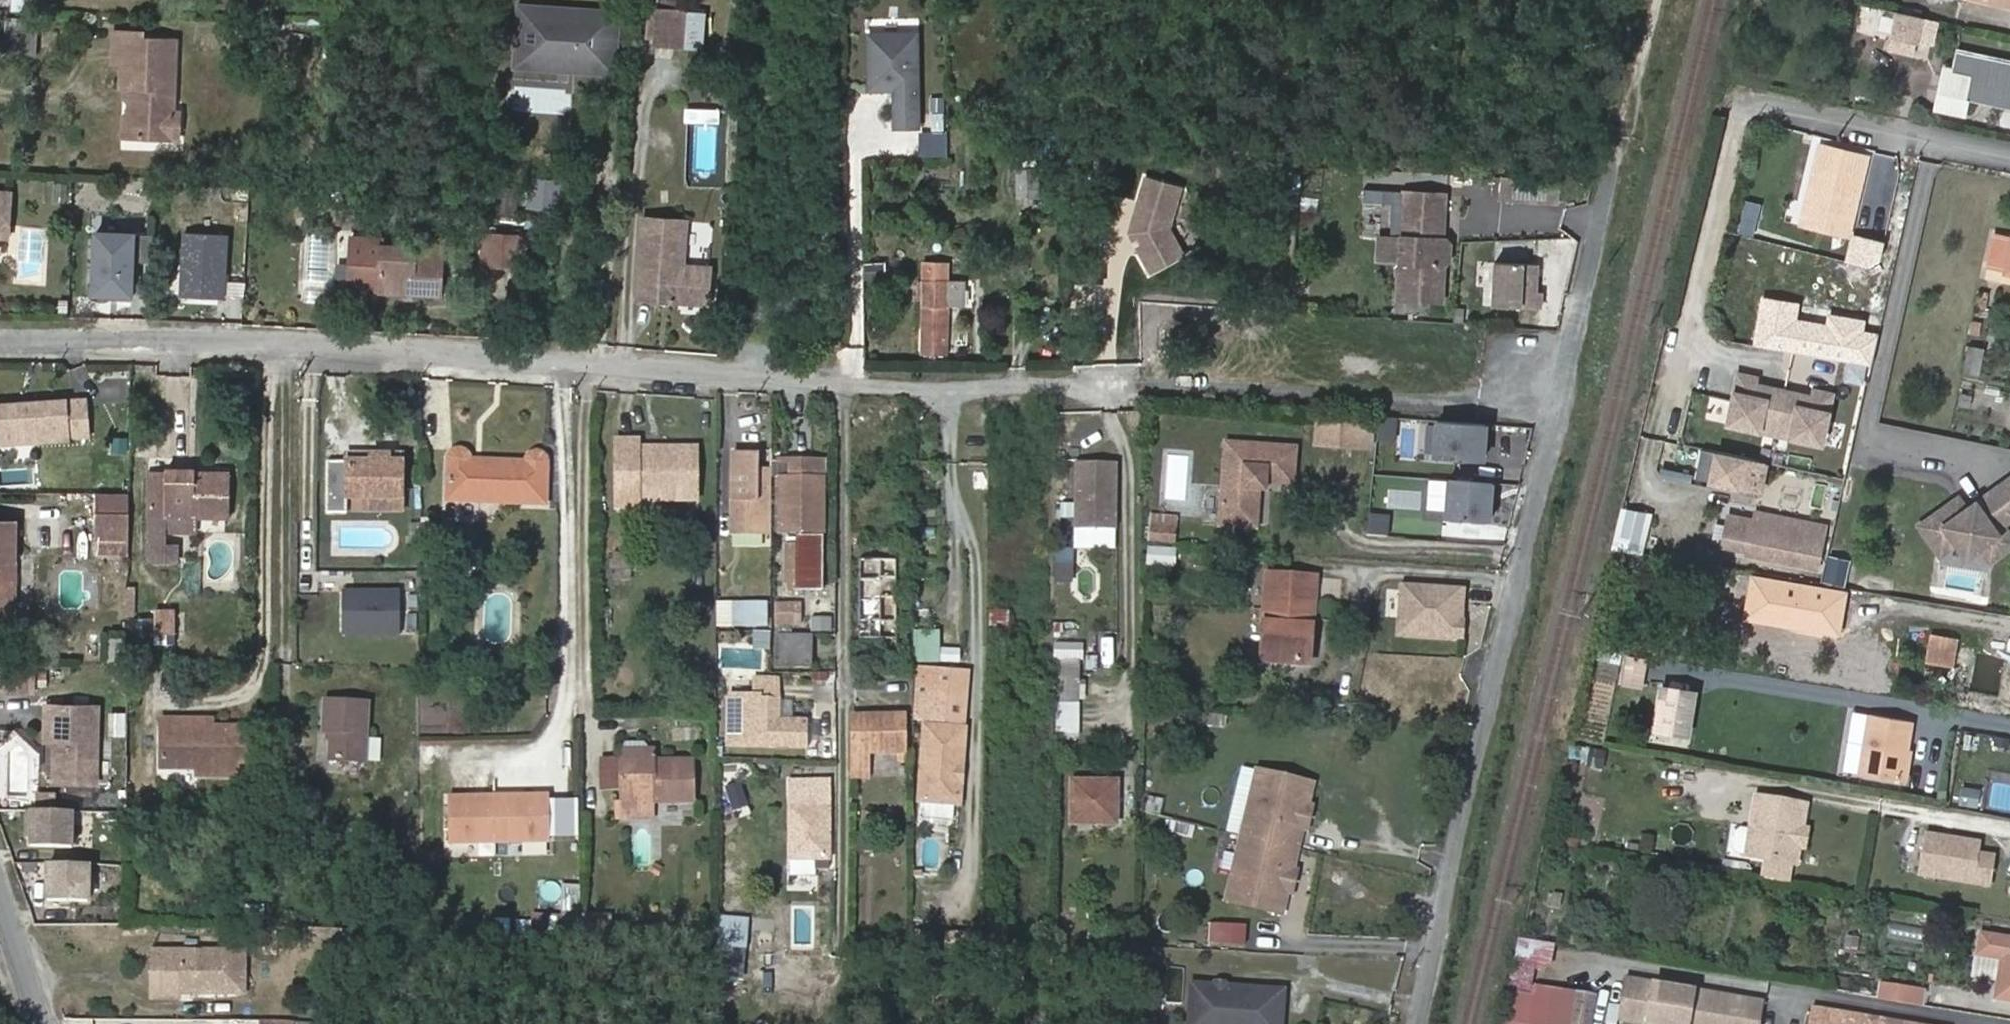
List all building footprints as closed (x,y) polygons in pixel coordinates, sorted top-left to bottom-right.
[(617,11),(532,2),(526,49),(611,59),(617,11)] [(1915,44),(1922,16),(1895,9),(1888,37),(1915,44)] [(611,59),(526,49),(525,63),(624,74),(631,13),(617,11),(611,59)] [(674,14),(672,49),(701,52),(704,17),(674,14)] [(37,18),(6,19),(5,53),(37,53),(37,18)] [(917,33),(869,33),(869,87),(894,87),(894,125),(916,126),(917,33)] [(164,116),(168,117),(169,47),(138,46),(138,38),(108,37),(107,69),(117,69),(117,94),(127,94),(126,144),(162,145),(164,116)] [(1960,52),(1956,72),(1945,69),(1937,108),(1967,114),(1970,98),(2009,106),(2009,62),(1960,52)] [(127,94),(117,94),(116,144),(126,144),(127,94)] [(718,106),(683,106),(683,122),(718,122),(718,106)] [(178,117),(168,117),(164,116),(162,145),(177,145),(178,117)] [(948,134),(918,134),(918,159),(947,159),(948,134)] [(1867,158),(1820,147),(1807,208),(1853,218),(1867,158)] [(1558,171),(1504,169),(1503,191),(1557,194),(1558,171)] [(1039,170),(1018,170),(1018,198),(1039,199),(1039,170)] [(1182,189),(1147,179),(1132,229),(1137,231),(1140,237),(1138,246),(1152,273),(1185,256),(1171,229),(1182,189)] [(1389,186),(1367,185),(1367,197),(1389,198),(1389,186)] [(1407,186),(1389,186),(1389,198),(1387,233),(1384,233),(1383,259),(1404,260),(1406,205),(1407,186)] [(1407,186),(1406,205),(1450,207),(1451,188),(1407,186)] [(22,246),(25,199),(0,198),(0,245),(22,246)] [(1450,207),(1406,205),(1404,260),(1403,293),(1446,295),(1448,261),(1455,255),(1456,236),(1449,234),(1450,207)] [(677,299),(677,304),(714,306),(717,271),(691,269),(695,223),(651,221),(644,303),(667,304),(667,298),(677,299)] [(303,232),(298,298),(332,301),(336,234),(303,232)] [(1989,268),(2009,273),(2009,237),(1996,234),(1989,268)] [(221,300),(222,236),(180,235),(178,299),(221,300)] [(531,268),(532,237),(484,236),(482,295),(509,296),(510,267),(531,268)] [(133,265),(151,265),(152,238),(96,237),(94,298),(132,299),(133,265)] [(428,250),(391,248),(392,246),(360,245),(358,297),(389,298),(390,289),(421,291),(420,300),(450,302),(452,259),(427,256),(428,250)] [(948,276),(948,259),(924,259),(920,351),(947,353),(948,303),(948,276)] [(1538,292),(1539,264),(1497,261),(1494,305),(1542,308),(1543,292),(1538,292)] [(962,303),(962,276),(948,276),(948,303),(962,303)] [(421,291),(390,289),(389,298),(420,300),(421,291)] [(1760,298),(1752,347),(1871,366),(1876,333),(1865,331),(1867,322),(1828,316),(1826,325),(1798,321),(1801,304),(1760,298)] [(1967,345),(1963,379),(1978,381),(1983,347),(1967,345)] [(1778,433),(1786,391),(1760,386),(1762,378),(1741,374),(1731,423),(1778,433)] [(1824,442),(1834,393),(1814,389),(1812,396),(1786,391),(1778,433),(1824,442)] [(67,406),(0,411),(0,453),(67,448),(67,445),(67,441),(67,409),(67,406)] [(67,441),(67,445),(91,444),(88,408),(67,409),(67,441)] [(1399,411),(1382,410),(1380,435),(1397,436),(1399,411)] [(1371,444),(1373,419),(1318,415),(1317,440),(1371,444)] [(1485,459),(1487,422),(1440,419),(1437,456),(1485,459)] [(1224,439),(1222,498),(1257,501),(1258,493),(1259,480),(1266,480),(1295,482),(1297,444),(1224,439)] [(639,440),(615,440),(616,507),(636,507),(636,498),(697,498),(697,451),(638,449),(639,440)] [(372,465),(403,465),(403,451),(372,452),(372,465)] [(403,500),(403,465),(372,465),(372,452),(349,452),(349,458),(338,457),(326,458),(326,510),(349,511),(349,499),(368,499),(403,500)] [(454,501),(514,501),(513,460),(479,461),(477,458),(472,454),(469,452),(465,452),(462,453),(456,455),(452,460),(454,501)] [(767,522),(768,468),(760,467),(759,452),(733,452),(733,521),(767,522)] [(513,460),(514,501),(552,501),(551,460),(550,458),(546,454),(538,453),(533,456),(530,460),(513,460)] [(1760,497),(1768,462),(1718,453),(1711,486),(1760,497)] [(820,461),(774,461),(775,535),(794,535),(793,546),(781,546),(781,591),(820,591),(820,461)] [(1118,462),(1076,462),(1076,528),(1118,529),(1118,462)] [(148,519),(231,520),(232,473),(220,472),(221,477),(206,477),(207,472),(175,472),(175,477),(150,477),(148,519)] [(1937,560),(1955,549),(1964,562),(1981,551),(1990,564),(2009,551),(2009,530),(2006,524),(2009,522),(2009,473),(1965,503),(1959,493),(1913,523),(1937,560)] [(1259,480),(1258,493),(1265,493),(1266,480),(1259,480)] [(1490,522),(1493,484),(1448,481),(1446,519),(1490,522)] [(1257,501),(1222,498),(1221,523),(1255,524),(1257,501)] [(403,500),(368,499),(368,514),(403,515),(403,500)] [(1655,512),(1626,505),(1616,546),(1646,551),(1655,512)] [(1826,527),(1757,511),(1748,553),(1817,568),(1826,527)] [(1372,512),(1370,531),(1391,533),(1392,514),(1372,512)] [(1749,548),(1756,518),(1728,512),(1721,541),(1749,548)] [(1149,514),(1147,541),(1175,542),(1176,516),(1149,514)] [(733,531),(767,531),(767,522),(733,521),(733,531)] [(95,553),(124,553),(124,538),(124,524),(95,524),(95,553)] [(15,525),(0,526),(0,620),(1,620),(15,605),(15,525)] [(1149,560),(1173,561),(1173,549),(1171,548),(1151,546),(1149,560)] [(1072,548),(1054,548),(1053,582),(1072,582),(1072,548)] [(1822,583),(1846,586),(1849,557),(1825,555),(1822,583)] [(896,637),(897,592),(897,557),(861,556),(860,636),(896,637)] [(1080,570),(1079,592),(1094,593),(1094,570),(1080,570)] [(1264,573),(1263,600),(1312,603),(1313,574),(1264,573)] [(1849,591),(1752,575),(1744,622),(1841,638),(1849,591)] [(1467,599),(1468,583),(1406,579),(1403,633),(1467,637),(1468,617),(1458,617),(1460,598),(1467,599)] [(403,641),(403,598),(345,597),(345,641),(403,641)] [(832,600),(809,599),(808,631),(831,632),(832,600)] [(1312,603),(1263,600),(1260,659),(1310,660),(1312,603)] [(773,625),(800,626),(800,601),(773,601),(773,625)] [(730,629),(765,630),(766,604),(731,603),(730,629)] [(1007,610),(990,610),(989,634),(1006,634),(1007,610)] [(173,618),(152,619),(152,640),(174,639),(173,618)] [(1956,638),(1916,631),(1911,656),(1952,663),(1956,638)] [(777,636),(777,662),(811,663),(812,635),(777,636)] [(109,668),(125,668),(124,662),(124,639),(109,639),(109,668)] [(919,723),(948,723),(948,686),(948,668),(937,667),(938,653),(920,653),(919,723)] [(1053,663),(1052,735),(1074,735),(1075,664),(1053,663)] [(948,665),(948,668),(948,686),(964,686),(964,665),(948,665)] [(0,669),(0,694),(33,694),(33,668),(0,669)] [(1689,750),(1698,692),(1661,686),(1652,744),(1689,750)] [(761,697),(729,697),(728,745),(807,747),(807,721),(778,721),(779,702),(761,702),(761,697)] [(65,786),(67,786),(67,710),(46,710),(46,746),(57,747),(66,747),(65,786)] [(67,710),(67,786),(94,786),(94,710),(67,710)] [(332,710),(331,748),(339,749),(339,770),(370,772),(371,712),(332,710)] [(1902,777),(1910,718),(1870,712),(1860,771),(1902,777)] [(854,762),(869,762),(869,747),(901,747),(902,716),(855,716),(854,762)] [(208,725),(201,726),(165,725),(165,773),(194,774),(201,784),(251,784),(252,739),(207,738),(208,725)] [(925,728),(919,803),(958,806),(964,731),(925,728)] [(58,786),(65,786),(66,747),(57,747),(58,786)] [(1585,765),(1602,769),(1606,750),(1589,747),(1585,765)] [(658,756),(616,755),(617,803),(617,819),(657,819),(659,801),(697,801),(697,762),(658,761),(658,756)] [(869,774),(869,762),(854,762),(853,773),(869,774)] [(1312,779),(1256,766),(1241,834),(1298,847),(1303,821),(1293,819),(1298,798),(1308,801),(1312,779)] [(739,778),(724,784),(734,807),(748,803),(739,778)] [(828,779),(791,778),(790,854),(814,855),(828,855),(828,779)] [(1118,821),(1117,779),(1073,778),(1072,819),(1118,821)] [(1975,808),(1980,790),(1961,784),(1956,802),(1975,808)] [(547,839),(546,794),(520,795),(521,840),(547,839)] [(521,840),(520,795),(452,795),(452,840),(521,840)] [(1753,795),(1743,855),(1763,858),(1788,862),(1793,863),(1802,804),(1753,795)] [(1308,801),(1298,798),(1293,819),(1303,821),(1308,822),(1312,802),(1308,801)] [(72,813),(25,812),(24,840),(28,840),(28,848),(71,849),(72,813)] [(1298,847),(1241,834),(1226,900),(1283,912),(1288,888),(1278,886),(1283,867),(1293,869),(1298,847)] [(1976,862),(1977,852),(1920,842),(1913,880),(1987,893),(1991,864),(1976,862)] [(814,855),(790,854),(790,872),(814,872),(814,855)] [(1763,858),(1761,873),(1785,877),(1788,862),(1763,858)] [(88,866),(47,865),(46,901),(87,902),(88,866)] [(1293,869),(1283,867),(1278,886),(1288,888),(1293,890),(1298,869),(1293,869)] [(582,912),(582,939),(611,940),(612,913),(582,912)] [(718,916),(715,945),(720,945),(748,947),(751,919),(718,916)] [(2009,997),(2009,934),(1980,928),(1975,954),(2001,959),(1995,994),(2009,997)] [(348,934),(310,933),(310,953),(347,954),(348,934)] [(1536,980),(1539,963),(1554,966),(1558,941),(1518,935),(1500,1014),(1530,1019),(1536,980)] [(188,1000),(242,1002),(243,961),(151,957),(149,1002),(176,1004),(176,992),(183,992),(188,1000)] [(1617,1012),(1686,1023),(1758,1023),(1762,996),(1623,973),(1617,1012)] [(1894,978),(1890,995),(1923,1002),(1926,983),(1894,978)] [(1530,1019),(1547,1022),(1553,982),(1536,980),(1530,1019)] [(1282,988),(1260,987),(1260,994),(1235,992),(1236,985),(1227,985),(1224,982),(1215,982),(1212,984),(1191,983),(1190,1013),(1207,1014),(1207,1023),(1280,1023),(1282,988)] [(1575,986),(1553,982),(1547,1022),(1562,1023),(1569,1023),(1575,986)] [(1260,994),(1260,987),(1236,985),(1235,992),(1260,994)] [(1593,989),(1575,986),(1569,1023),(1588,1023),(1593,989)] [(1815,1005),(1812,1023),(1933,1023),(1815,1005)] [(1500,1014),(1497,1023),(1542,1023),(1543,1021),(1530,1019),(1500,1014)]
